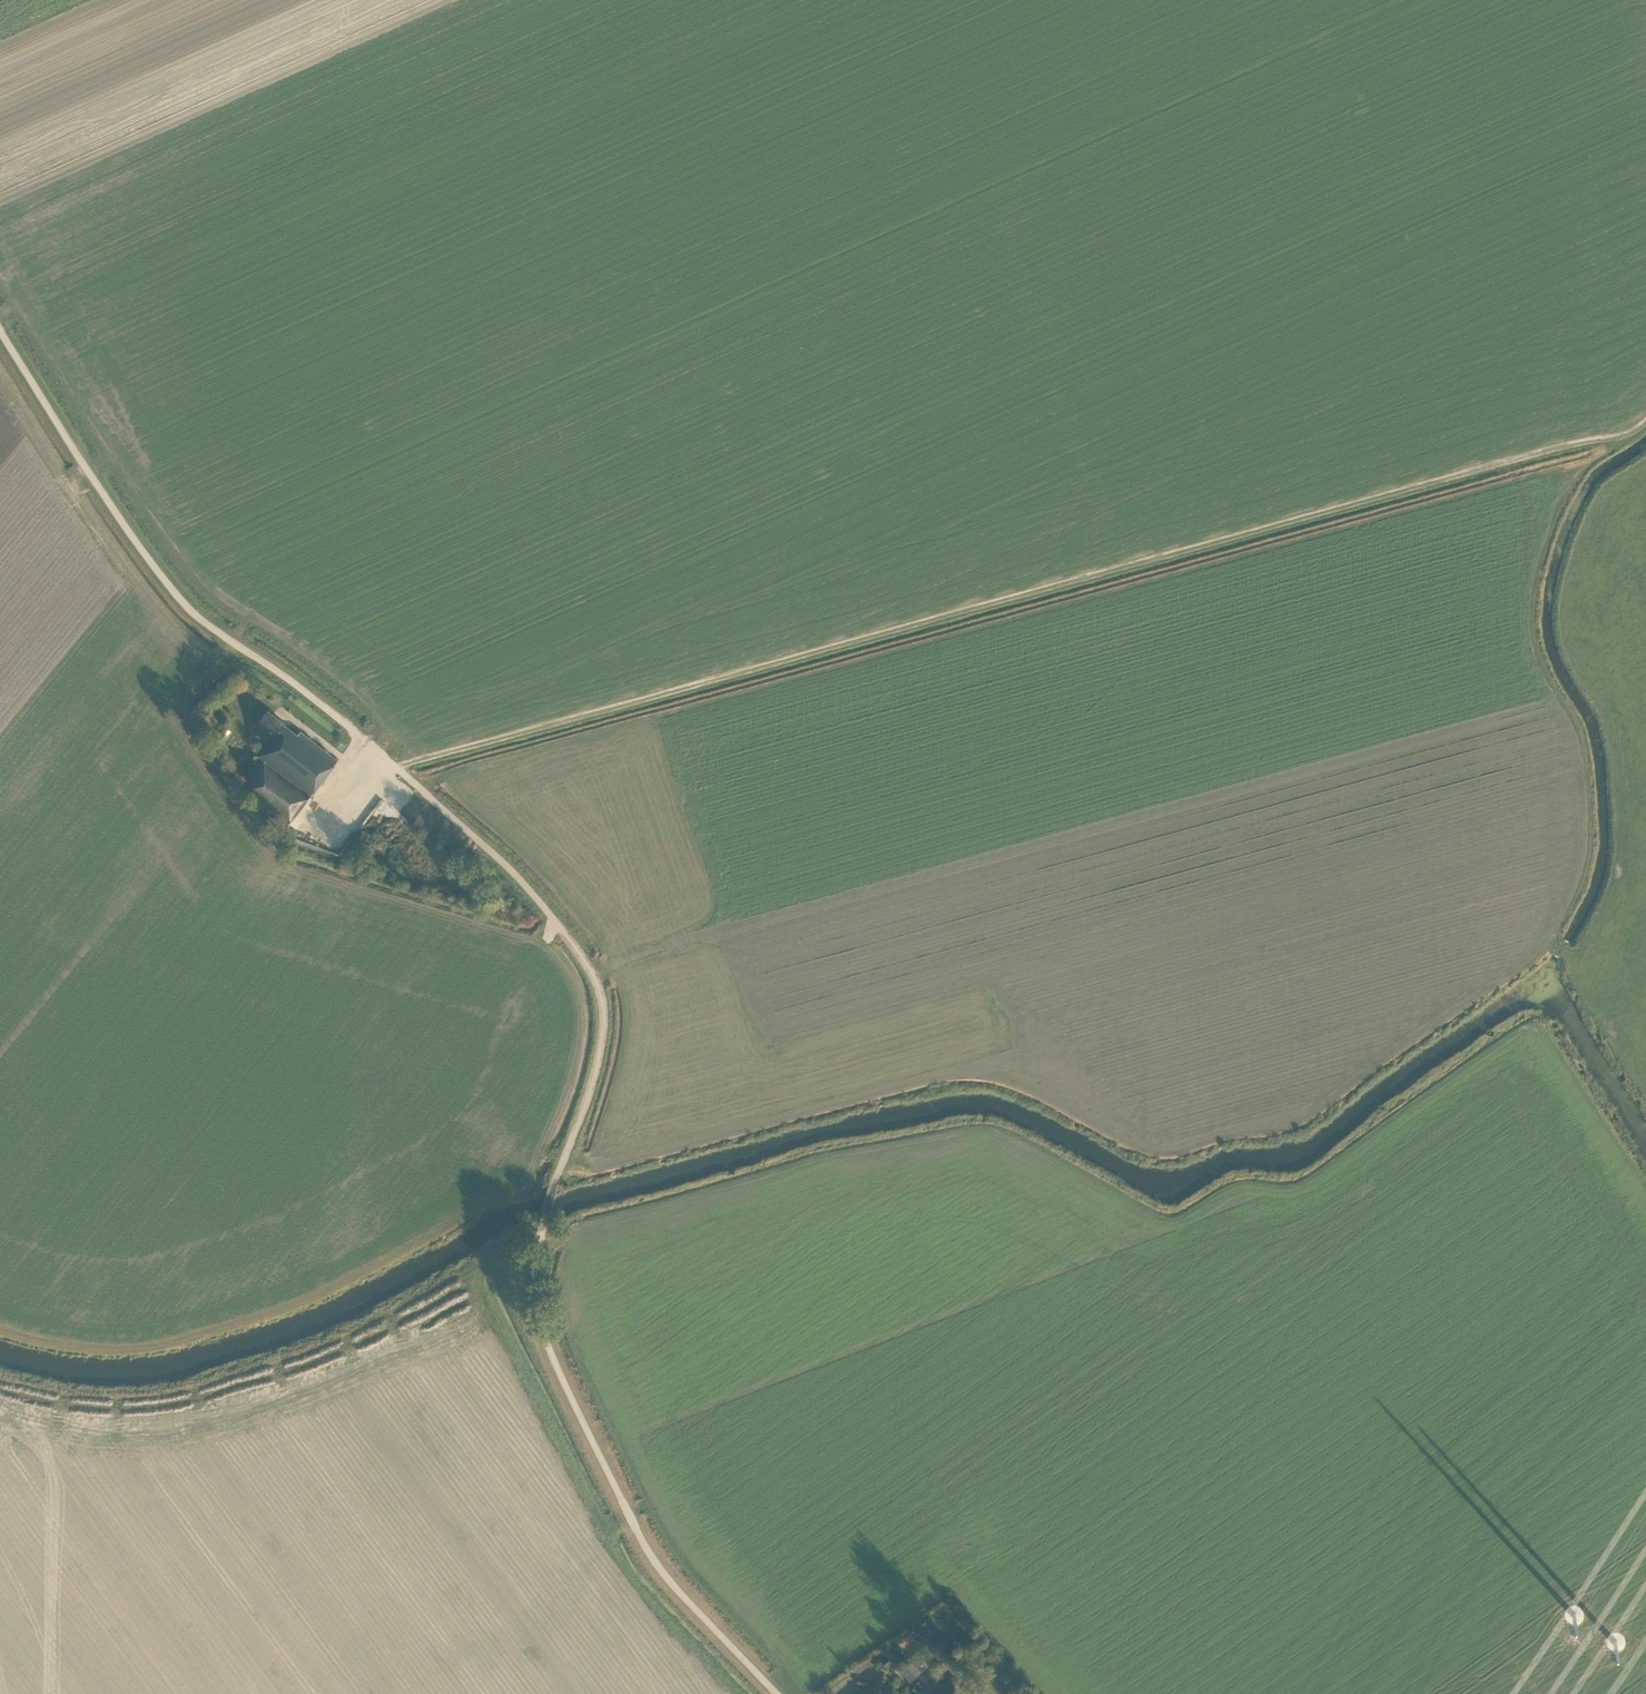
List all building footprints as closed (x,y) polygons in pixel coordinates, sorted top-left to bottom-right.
[(299,731),(296,735),(283,725),(284,724),(267,711),(257,724),(273,737),(258,756),(263,761),(243,789),(289,824),(337,761),(299,731)] [(280,827),(283,822),(275,815),(271,820),(280,827)] [(914,1629),(924,1644),(931,1639),(921,1624),(914,1629)] [(888,1675),(898,1667),(897,1665),(907,1658),(899,1648),(889,1655),(892,1658),(881,1666),(888,1675)] [(912,1661),(921,1672),(933,1662),(923,1651),(912,1661)] [(901,1671),(910,1682),(921,1672),(912,1661),(901,1671)] [(943,1663),(938,1667),(942,1672),(947,1667),(943,1663)] [(953,1675),(931,1693),(969,1693),(953,1675)] [(892,1683),(879,1693),(901,1693),(892,1683)]
